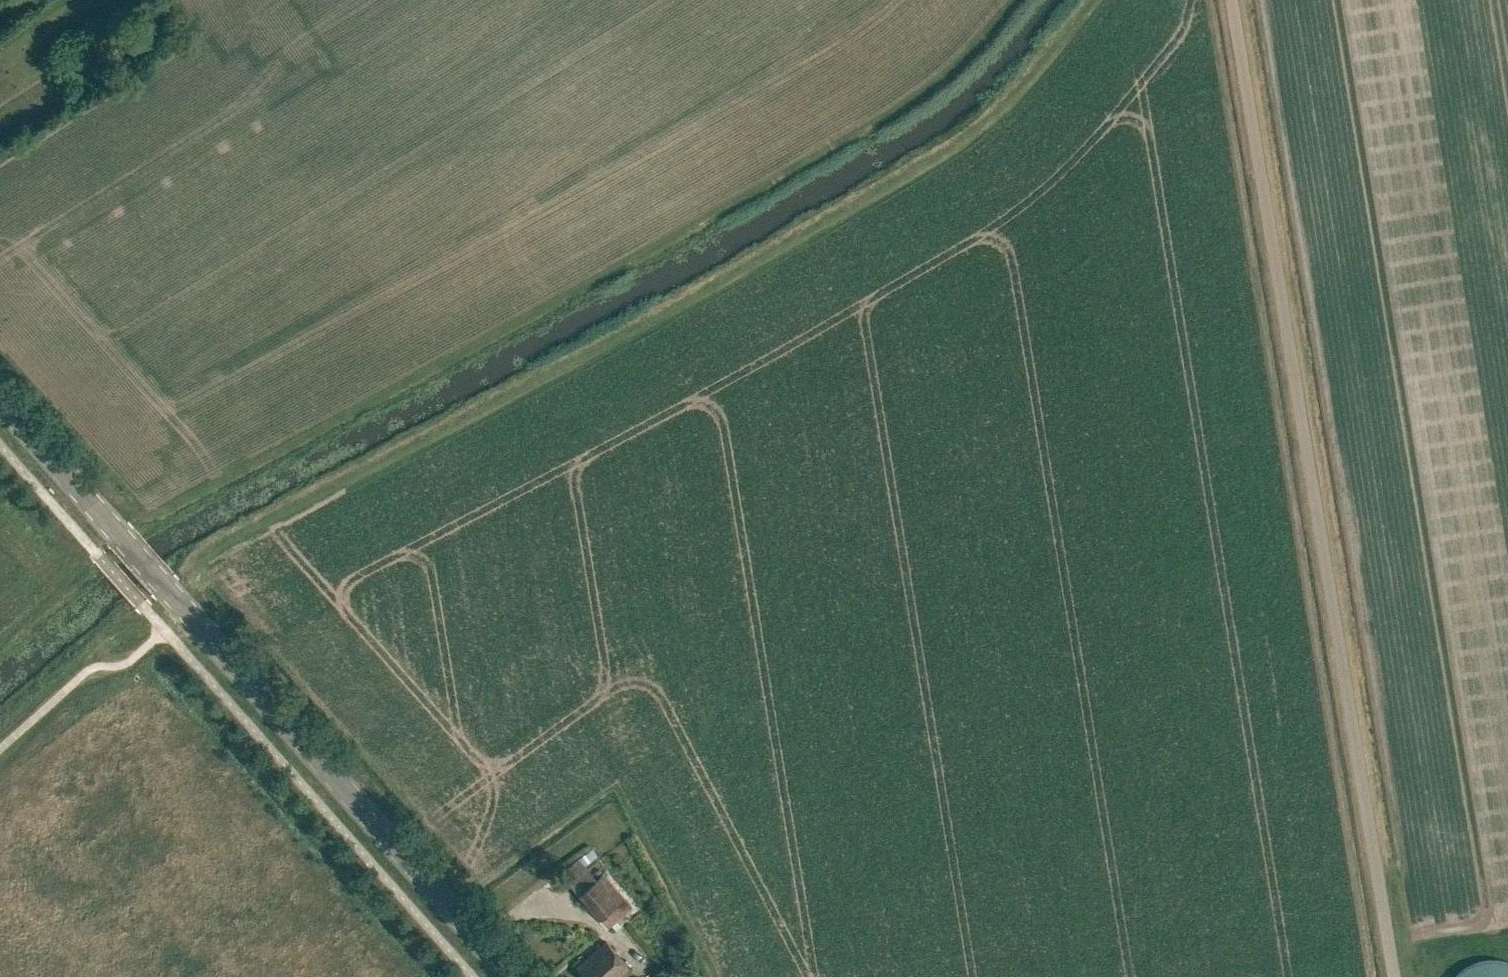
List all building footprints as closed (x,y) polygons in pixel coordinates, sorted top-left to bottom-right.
[(588,868),(580,859),(561,875),(577,895),(578,894),(606,928),(630,908),(631,906),(603,873),(593,863),(588,868)] [(630,968),(607,941),(576,967),(585,976),(619,976),(630,968)] [(1452,955),(1447,976),(1507,976),(1507,969),(1452,955)]
